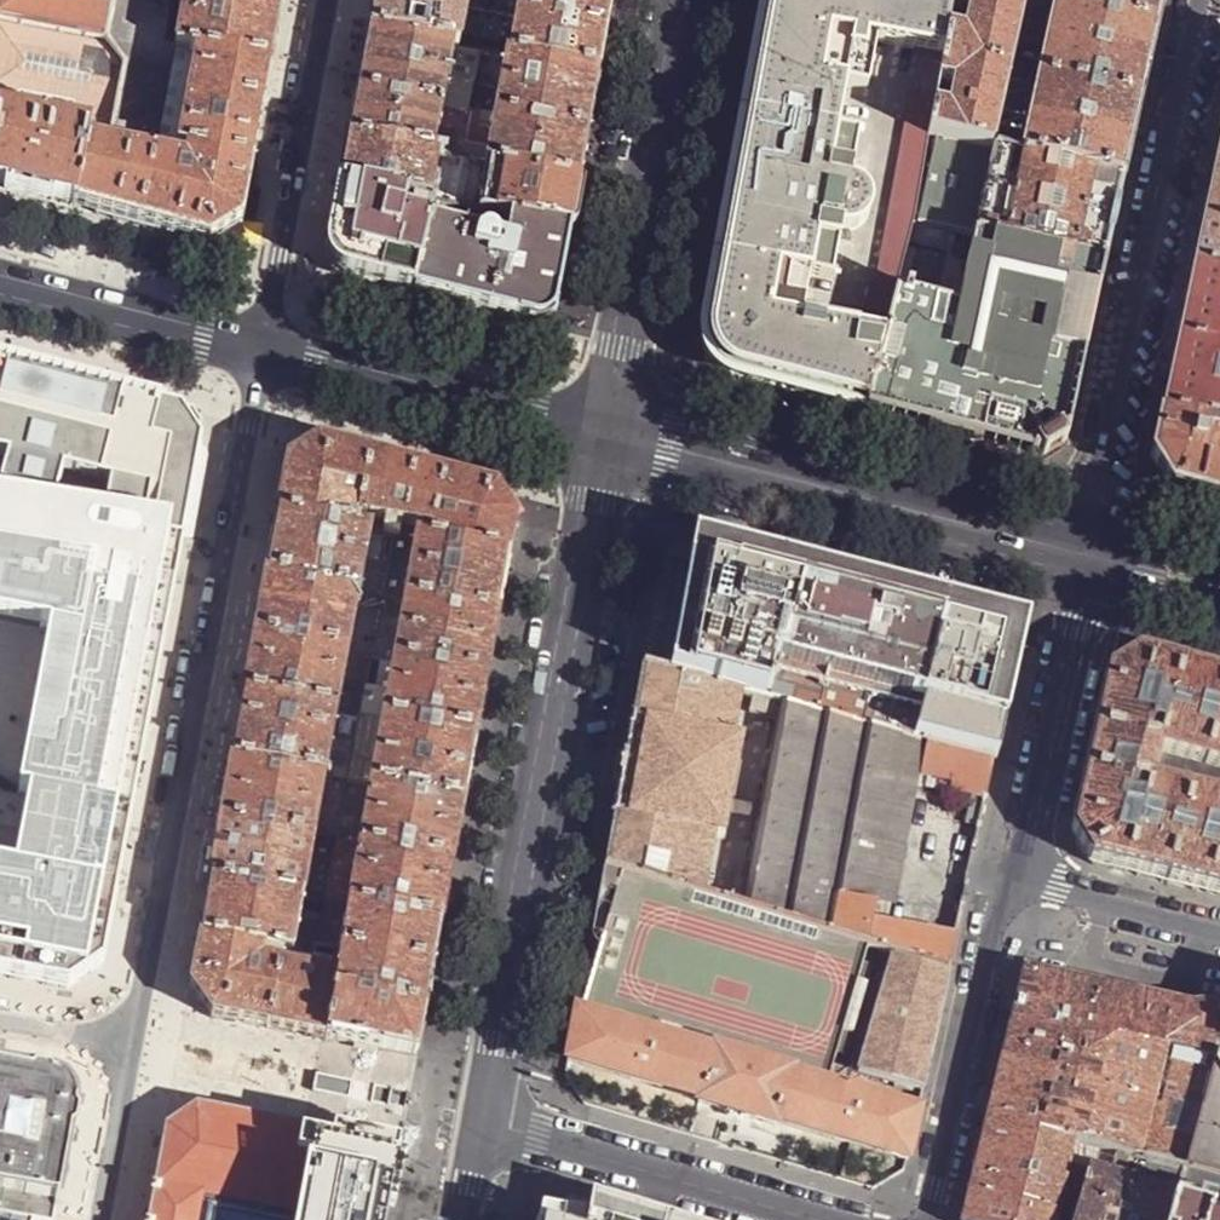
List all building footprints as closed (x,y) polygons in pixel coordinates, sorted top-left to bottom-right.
[(105,41),(113,0),(0,0),(0,20),(105,41)] [(110,136),(156,144),(174,49),(162,46),(170,0),(113,0),(105,41),(124,62),(110,136)] [(175,49),(196,53),(271,67),(276,37),(282,5),(251,0),(170,0),(162,46),(175,49)] [(369,31),(453,47),(479,52),(484,53),(495,0),(376,0),(369,31)] [(484,53),(507,57),(509,57),(520,0),(495,0),(484,53)] [(583,0),(520,0),(509,57),(599,74),(606,36),(612,5),(583,0)] [(703,326),(702,339),(705,354),(713,366),(724,376),(738,381),(775,390),(866,414),(896,294),(897,291),(880,287),(832,277),(840,234),(843,235),(854,233),(863,227),(868,217),(869,207),(865,196),(857,189),(897,196),(918,200),(930,138),(935,111),(939,87),(944,62),(949,37),(953,12),(955,0),(765,0),(763,10),(746,101),(730,183),(712,278),(703,326)] [(944,62),(1009,76),(1016,44),(1018,35),(1025,3),(1013,0),(955,0),(953,12),(966,15),(961,39),(949,37),(944,62)] [(1055,9),(1155,31),(1158,15),(1162,0),(1057,0),(1055,9)] [(1039,83),(1139,104),(1142,93),(1151,49),(1155,31),(1055,9),(1048,41),(1046,51),(1039,83)] [(124,62),(105,41),(0,20),(0,114),(88,131),(88,132),(110,136),(124,62)] [(441,111),(466,115),(467,112),(468,109),(479,52),(453,47),(369,31),(362,68),(357,94),(441,111)] [(1048,41),(1018,35),(1016,44),(1046,51),(1048,41)] [(175,49),(174,49),(156,144),(157,145),(188,150),(253,162),(263,107),(271,67),(196,53),(175,49)] [(594,100),(599,74),(509,57),(507,57),(496,114),(495,117),(587,134),(594,100)] [(935,111),(930,138),(994,152),(1001,117),(1003,108),(1009,76),(944,62),(939,87),(952,90),(948,114),(935,111)] [(1023,158),(1123,180),(1125,170),(1135,125),(1139,104),(1039,83),(1032,115),(1030,125),(1023,158)] [(349,140),(433,156),(438,157),(458,161),(466,115),(441,111),(357,94),(352,124),(349,140)] [(1032,115),(1003,108),(1001,117),(1030,125),(1032,115)] [(496,114),(468,109),(467,112),(466,115),(458,161),(486,166),(495,117),(496,114)] [(74,208),(86,143),(88,132),(88,131),(0,114),(0,190),(33,198),(74,208)] [(584,156),(587,134),(495,117),(486,166),(579,183),(584,156)] [(88,132),(86,143),(155,157),(157,145),(156,144),(110,136),(88,132)] [(994,152),(930,138),(918,200),(914,224),(960,234),(977,237),(996,152),(994,152)] [(438,157),(433,156),(349,140),(345,164),(340,189),(402,200),(416,203),(430,206),(438,157)] [(241,223),(253,162),(188,150),(185,163),(155,157),(86,143),(74,208),(110,218),(167,232),(209,243),(241,223)] [(1113,227),(1123,180),(1023,158),(996,152),(977,237),(1105,265),(1113,227)] [(458,161),(438,157),(430,206),(434,207),(449,209),(458,161)] [(486,166),(458,161),(449,209),(477,215),(486,166)] [(579,183),(486,166),(477,215),(484,216),(511,221),(570,232),(575,203),(579,183)] [(1215,177),(1203,234),(1194,275),(1219,281),(1219,178),(1215,177)] [(402,200),(340,189),(335,217),(330,246),(349,277),(371,283),(413,293),(430,225),(434,207),(430,206),(416,203),(402,200)] [(918,200),(897,196),(880,287),(897,291),(907,250),(909,241),(914,224),(918,200)] [(570,232),(511,221),(484,216),(477,215),(449,209),(434,207),(430,225),(413,293),(458,304),(526,321),(556,305),(562,276),(570,232)] [(914,224),(909,241),(956,251),(960,234),(914,224)] [(972,264),(963,308),(896,294),(866,414),(882,418),(971,441),(1033,457),(1067,436),(1088,341),(1105,265),(977,237),(972,264)] [(963,308),(972,264),(907,250),(897,291),(896,294),(963,308)] [(1194,275),(1185,317),(1178,346),(1219,356),(1219,281),(1194,275)] [(1162,418),(1219,431),(1219,356),(1178,346),(1168,391),(1162,418)] [(11,458),(3,488),(58,503),(66,473),(111,484),(102,529),(182,543),(201,442),(183,410),(0,363),(0,455),(11,458)] [(1219,504),(1219,431),(1162,418),(1153,460),(1171,491),(1216,502),(1219,504)] [(855,436),(841,432),(838,442),(853,446),(855,436)] [(285,490),(280,516),(358,531),(373,459),(345,451),(321,445),(289,465),(285,490)] [(406,467),(373,459),(358,531),(372,534),(395,539),(417,543),(431,545),(446,477),(406,467)] [(467,482),(446,477),(431,545),(509,561),(517,521),(498,490),(492,488),(467,482)] [(724,525),(735,528),(739,513),(728,510),(724,525)] [(67,992),(104,968),(182,543),(102,529),(0,513),(0,979),(67,992)] [(274,547),(269,576),(361,594),(372,534),(358,531),(280,516),(274,547)] [(395,539),(372,534),(361,594),(384,599),(395,539)] [(417,543),(395,539),(384,599),(407,603),(417,543)] [(799,597),(806,571),(748,556),(696,542),(670,677),(742,696),(771,703),(799,597)] [(505,586),(509,561),(431,545),(417,543),(407,603),(498,620),(505,586)] [(868,587),(806,571),(799,597),(937,634),(938,630),(945,607),(868,587)] [(350,653),(361,594),(269,576),(263,605),(257,635),(350,653)] [(384,599),(361,594),(350,653),(374,657),(384,599)] [(937,634),(799,597),(771,703),(780,705),(910,739),(919,704),(937,634)] [(374,657),(396,662),(407,603),(384,599),(374,657)] [(498,620),(407,603),(396,662),(487,679),(494,642),(498,620)] [(945,607),(938,630),(996,646),(979,720),(1003,728),(1004,722),(1019,655),(1000,621),(973,615),(945,607)] [(1167,629),(1159,634),(1157,644),(1186,651),(1189,642),(1184,633),(1167,629)] [(996,646),(938,630),(937,634),(919,704),(979,720),(996,646)] [(339,713),(350,653),(257,635),(253,661),(246,695),(339,713)] [(374,657),(350,653),(339,713),(362,717),(374,657)] [(362,717),(385,722),(396,662),(374,657),(362,717)] [(1092,734),(1157,749),(1178,669),(1154,663),(1134,658),(1104,676),(1092,734)] [(487,679),(396,662),(385,722),(477,739),(482,707),(487,679)] [(1178,669),(1157,749),(1155,757),(1162,758),(1219,773),(1219,680),(1178,669)] [(617,819),(607,868),(624,874),(704,898),(715,838),(724,839),(743,741),(734,739),(742,696),(670,677),(644,670),(635,720),(632,720),(623,770),(614,817),(617,819)] [(339,713),(246,695),(239,734),(234,762),(326,780),(339,713)] [(979,720),(919,704),(910,739),(995,761),(1003,728),(979,720)] [(910,739),(780,705),(743,909),(867,947),(872,922),(875,904),(900,772),(910,739)] [(362,717),(339,713),(326,780),(349,784),(362,717)] [(385,722),(362,717),(349,784),(372,789),(385,722)] [(477,739),(385,722),(372,789),(464,806),(471,768),(477,739)] [(1085,763),(1083,776),(1145,791),(1146,786),(1148,787),(1155,757),(1157,749),(1092,734),(1085,763)] [(986,798),(995,761),(910,739),(900,772),(916,775),(945,779),(943,791),(986,798)] [(1162,758),(1155,757),(1148,787),(1155,788),(1158,773),(1162,758)] [(1219,790),(1219,773),(1162,758),(1158,773),(1189,782),(1219,790)] [(315,839),(326,780),(234,762),(227,798),(223,822),(315,839)] [(916,775),(900,772),(875,904),(892,907),(916,775)] [(1189,782),(1158,773),(1155,788),(1185,796),(1189,782)] [(1110,870),(1123,874),(1145,791),(1083,776),(1070,835),(1090,865),(1110,870)] [(349,784),(326,780),(315,839),(338,843),(349,784)] [(1189,782),(1185,796),(1219,805),(1219,790),(1189,782)] [(338,844),(361,848),(372,789),(349,784),(338,843),(338,844)] [(1144,879),(1163,884),(1185,796),(1155,788),(1148,787),(1146,786),(1145,791),(1123,874),(1144,879)] [(464,806),(372,789),(361,848),(453,866),(460,829),(464,806)] [(1219,899),(1219,805),(1185,796),(1163,884),(1211,896),(1219,899)] [(216,859),(212,881),(304,899),(315,839),(223,822),(216,859)] [(338,843),(315,839),(304,899),(327,903),(338,844),(338,843)] [(327,903),(350,908),(361,848),(338,844),(327,903)] [(453,866),(361,848),(350,908),(442,925),(448,890),(453,866)] [(603,941),(624,874),(607,868),(605,868),(593,928),(594,933),(596,937),(599,939),(603,941)] [(580,1015),(843,1093),(849,1072),(833,1067),(867,947),(743,909),(704,898),(624,874),(603,941),(580,1015)] [(206,911),(201,939),(283,955),(294,957),(304,899),(212,881),(206,911)] [(327,903),(304,899),(294,957),(316,961),(319,948),(327,903)] [(327,903),(319,948),(343,952),(350,908),(327,903)] [(439,942),(442,925),(350,908),(343,952),(434,969),(439,942)] [(955,939),(872,922),(867,947),(892,954),(949,971),(955,939)] [(283,955),(201,939),(192,989),(212,1019),(247,1025),(269,1029),(280,968),(283,955)] [(283,955),(280,968),(338,979),(343,952),(319,948),(316,961),(294,957),(283,955)] [(431,982),(434,969),(343,952),(338,979),(335,996),(426,1012),(431,982)] [(926,1070),(949,971),(892,954),(857,1074),(893,1085),(892,1088),(916,1095),(917,1092),(921,1093),(926,1070)] [(298,1035),(327,1040),(335,996),(338,979),(280,968),(269,1029),(298,1035)] [(1070,1138),(1131,1154),(1148,1159),(1183,1169),(1199,1116),(1206,1079),(1204,1078),(1210,1058),(1214,1041),(1219,1020),(1219,1005),(1189,1007),(1170,1003),(1116,992),(1056,980),(1022,973),(992,1094),(961,1219),(1053,1219),(1070,1138)] [(426,1012),(335,996),(327,1040),(417,1057),(423,1027),(426,1012)] [(843,1093),(580,1015),(577,1014),(568,1062),(699,1101),(698,1104),(726,1112),(725,1115),(734,1117),(745,1121),(746,1118),(774,1127),(775,1123),(906,1162),(916,1114),(843,1093)] [(1210,1058),(1204,1078),(1206,1079),(1199,1116),(1183,1169),(1174,1197),(1174,1200),(1210,1210),(1219,1214),(1219,1060),(1210,1058)] [(76,1113),(75,1101),(70,1090),(61,1082),(49,1079),(0,1070),(0,1219),(56,1219),(68,1157),(76,1113)] [(400,1145),(239,1115),(197,1107),(166,1128),(148,1219),(199,1219),(203,1199),(315,1219),(386,1219),(400,1145)] [(1053,1219),(1120,1219),(1131,1184),(1123,1181),(1131,1154),(1070,1138),(1053,1219)] [(1139,1186),(1174,1197),(1183,1169),(1148,1159),(1139,1186)] [(1174,1200),(1174,1197),(1139,1186),(1131,1184),(1120,1219),(1168,1219),(1174,1200)] [(203,1199),(199,1219),(315,1219),(203,1199)] [(1210,1210),(1174,1200),(1168,1219),(1207,1219),(1210,1210)] [(630,1212),(592,1201),(589,1219),(655,1219),(630,1212)]
